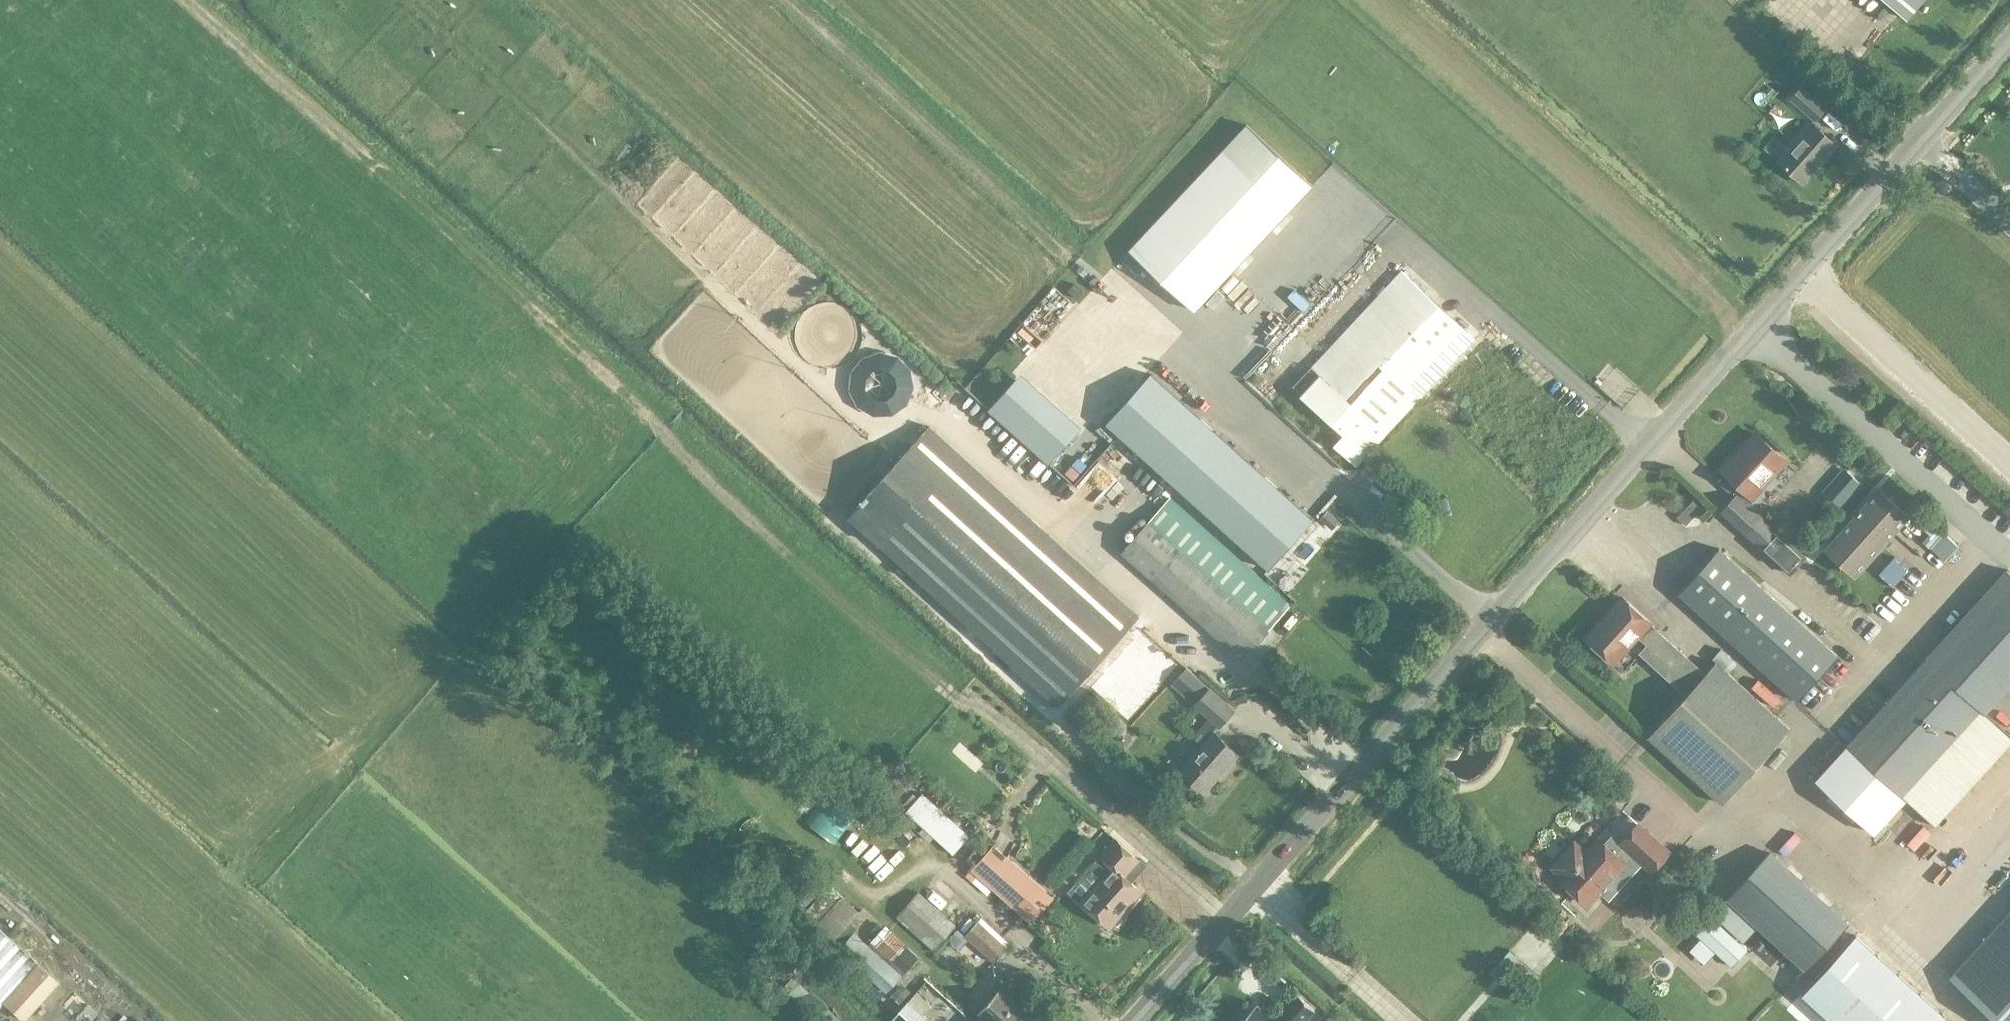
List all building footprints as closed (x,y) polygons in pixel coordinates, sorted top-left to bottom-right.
[(1907,18),(1923,0),(1886,0),(1907,18)] [(1789,98),(1816,121),(1827,108),(1801,85),(1789,98)] [(1812,122),(1777,160),(1803,182),(1836,144),(1812,122)] [(1195,309),(1312,182),(1247,123),(1130,249),(1195,309)] [(755,306),(799,258),(720,186),(676,233),(755,306)] [(1382,290),(1384,292),(1294,389),(1345,436),(1335,447),(1357,467),(1457,360),(1456,359),(1476,338),(1402,269),(1382,290)] [(1019,370),(988,406),(1050,462),(1080,425),(1019,370)] [(1151,375),(1107,424),(1268,569),(1312,520),(1297,507),(1151,375)] [(1058,705),(1139,615),(930,426),(848,516),(1058,705)] [(1745,491),(1779,455),(1755,433),(1721,470),(1745,491)] [(1846,470),(1824,494),(1840,508),(1861,484),(1846,470)] [(1848,499),(1857,508),(1873,491),(1864,482),(1848,499)] [(1825,548),(1854,575),(1908,516),(1878,489),(1825,548)] [(1736,494),(1721,511),(1790,575),(1806,556),(1736,494)] [(1291,606),(1170,498),(1122,552),(1244,660),(1271,630),(1270,629),(1291,606)] [(1945,561),(1959,545),(1945,532),(1931,548),(1945,561)] [(1798,699),(1839,654),(1721,546),(1680,591),(1798,699)] [(1881,570),(1894,583),(1910,567),(1896,554),(1881,570)] [(1907,679),(1848,744),(1936,825),(2009,743),(2009,734),(1987,713),(2009,688),(2009,572),(2007,570),(1907,679)] [(1650,620),(1624,596),(1586,638),(1613,662),(1638,634),(1648,643),(1641,652),(1687,693),(1706,672),(1649,622),(1650,620)] [(641,651),(650,642),(639,631),(630,640),(641,651)] [(1706,672),(1687,693),(1648,736),(1722,804),(1791,728),(1716,661),(1706,672)] [(1240,757),(1215,735),(1214,734),(1235,709),(1197,675),(1182,691),(1195,703),(1194,704),(1209,718),(1193,735),(1205,746),(1182,772),(1207,794),(1240,757)] [(1847,745),(1816,780),(1875,833),(1906,799),(1847,745)] [(954,849),(969,833),(932,799),(918,816),(954,849)] [(1622,847),(1618,852),(1597,834),(1585,848),(1575,838),(1549,867),(1560,876),(1557,879),(1588,906),(1628,862),(1626,859),(1630,854),(1652,873),(1672,851),(1639,820),(1618,843),(1622,847)] [(1113,866),(1082,901),(1112,928),(1114,925),(1117,925),(1123,919),(1122,916),(1144,892),(1126,876),(1141,860),(1117,838),(1102,855),(1113,866)] [(1031,924),(1053,899),(993,846),(971,870),(1031,924)] [(1806,970),(1850,922),(1770,850),(1726,898),(1806,970)] [(833,942),(887,993),(921,956),(890,927),(886,932),(879,926),(871,935),(878,941),(873,946),(856,930),(856,929),(850,924),(861,911),(842,893),(841,895),(837,891),(838,890),(831,884),(798,920),(827,947),(833,942)] [(956,928),(918,893),(897,917),(935,951),(956,928)] [(1949,975),(1999,1020),(2009,1020),(2009,908),(1949,975)] [(1008,947),(979,920),(966,936),(995,962),(1008,947)] [(1736,951),(1705,923),(1696,934),(1726,961),(1736,951)] [(5,1000),(24,1018),(57,981),(38,964),(39,962),(0,927),(0,1006),(5,1000)] [(1802,994),(1832,1020),(1951,1020),(1855,934),(1802,994)] [(821,1020),(840,1020),(842,1019),(793,977),(783,988),(821,1020)] [(909,1000),(891,1020),(892,1020),(925,1020),(929,1017),(924,1013),(940,995),(925,982),(909,1000)] [(980,1011),(983,1014),(976,1020),(1027,1020),(1031,1017),(1000,989),(980,1011)] [(1315,1010),(1299,995),(1278,1017),(1282,1020),(1305,1020),(1315,1010)] [(776,1012),(777,1017),(781,1020),(783,1020),(788,1020),(790,1020),(794,1017),(795,1012),(794,1007),(790,1004),(785,1002),(781,1004),(777,1007),(776,1012)] [(1243,1020),(1273,1020),(1257,1006),(1243,1020)]
